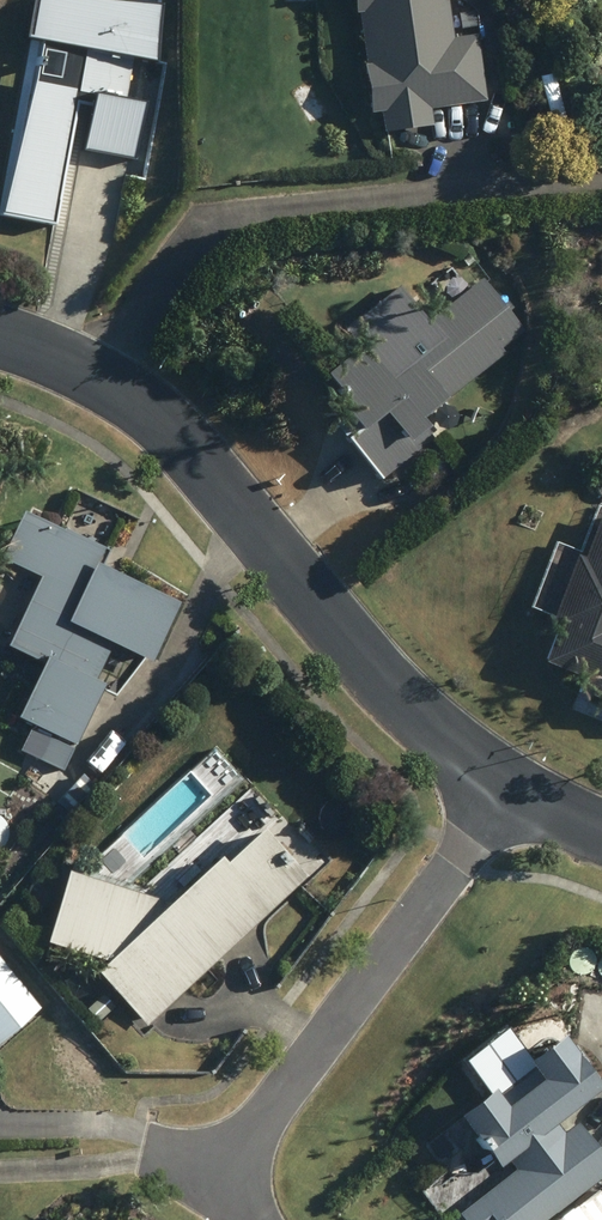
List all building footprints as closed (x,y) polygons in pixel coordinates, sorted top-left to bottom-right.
[(144,0),(34,0),(27,36),(33,37),(1,213),(55,223),(77,103),(89,105),(81,151),(133,160),(144,101),(124,97),(132,56),(154,60),(159,1),(144,0)] [(357,10),(362,10),(368,62),(365,62),(371,111),(383,109),(385,129),(433,123),(431,106),(486,100),(478,34),(453,37),(449,0),(356,0),(357,10)] [(355,407),(335,423),(381,480),(447,427),(433,409),(505,352),(501,348),(523,330),(481,278),(377,360),(365,344),(329,372),(332,376),(324,382),(334,395),(341,390),(355,407)] [(40,575),(8,644),(43,660),(17,717),(77,744),(104,683),(96,679),(113,642),(153,661),(172,610),(97,562),(104,547),(22,510),(0,557),(40,575)] [(601,511),(584,556),(577,554),(550,623),(557,626),(544,660),(584,675),(582,681),(594,686),(591,694),(601,698),(601,511)] [(23,756),(56,770),(65,749),(33,734),(23,756)] [(67,869),(44,942),(105,961),(95,970),(146,1025),(307,875),(256,820),(169,901),(67,869)] [(34,1006),(1,968),(0,969),(0,1034),(34,1006)] [(601,1087),(601,1083),(562,1033),(528,1060),(534,1068),(499,1095),(493,1087),(459,1114),(501,1167),(510,1160),(517,1169),(459,1214),(464,1219),(549,1219),(601,1178),(601,1155),(569,1113),(601,1087)] [(573,1209),(582,1219),(601,1219),(601,1197),(596,1190),(573,1209)]
